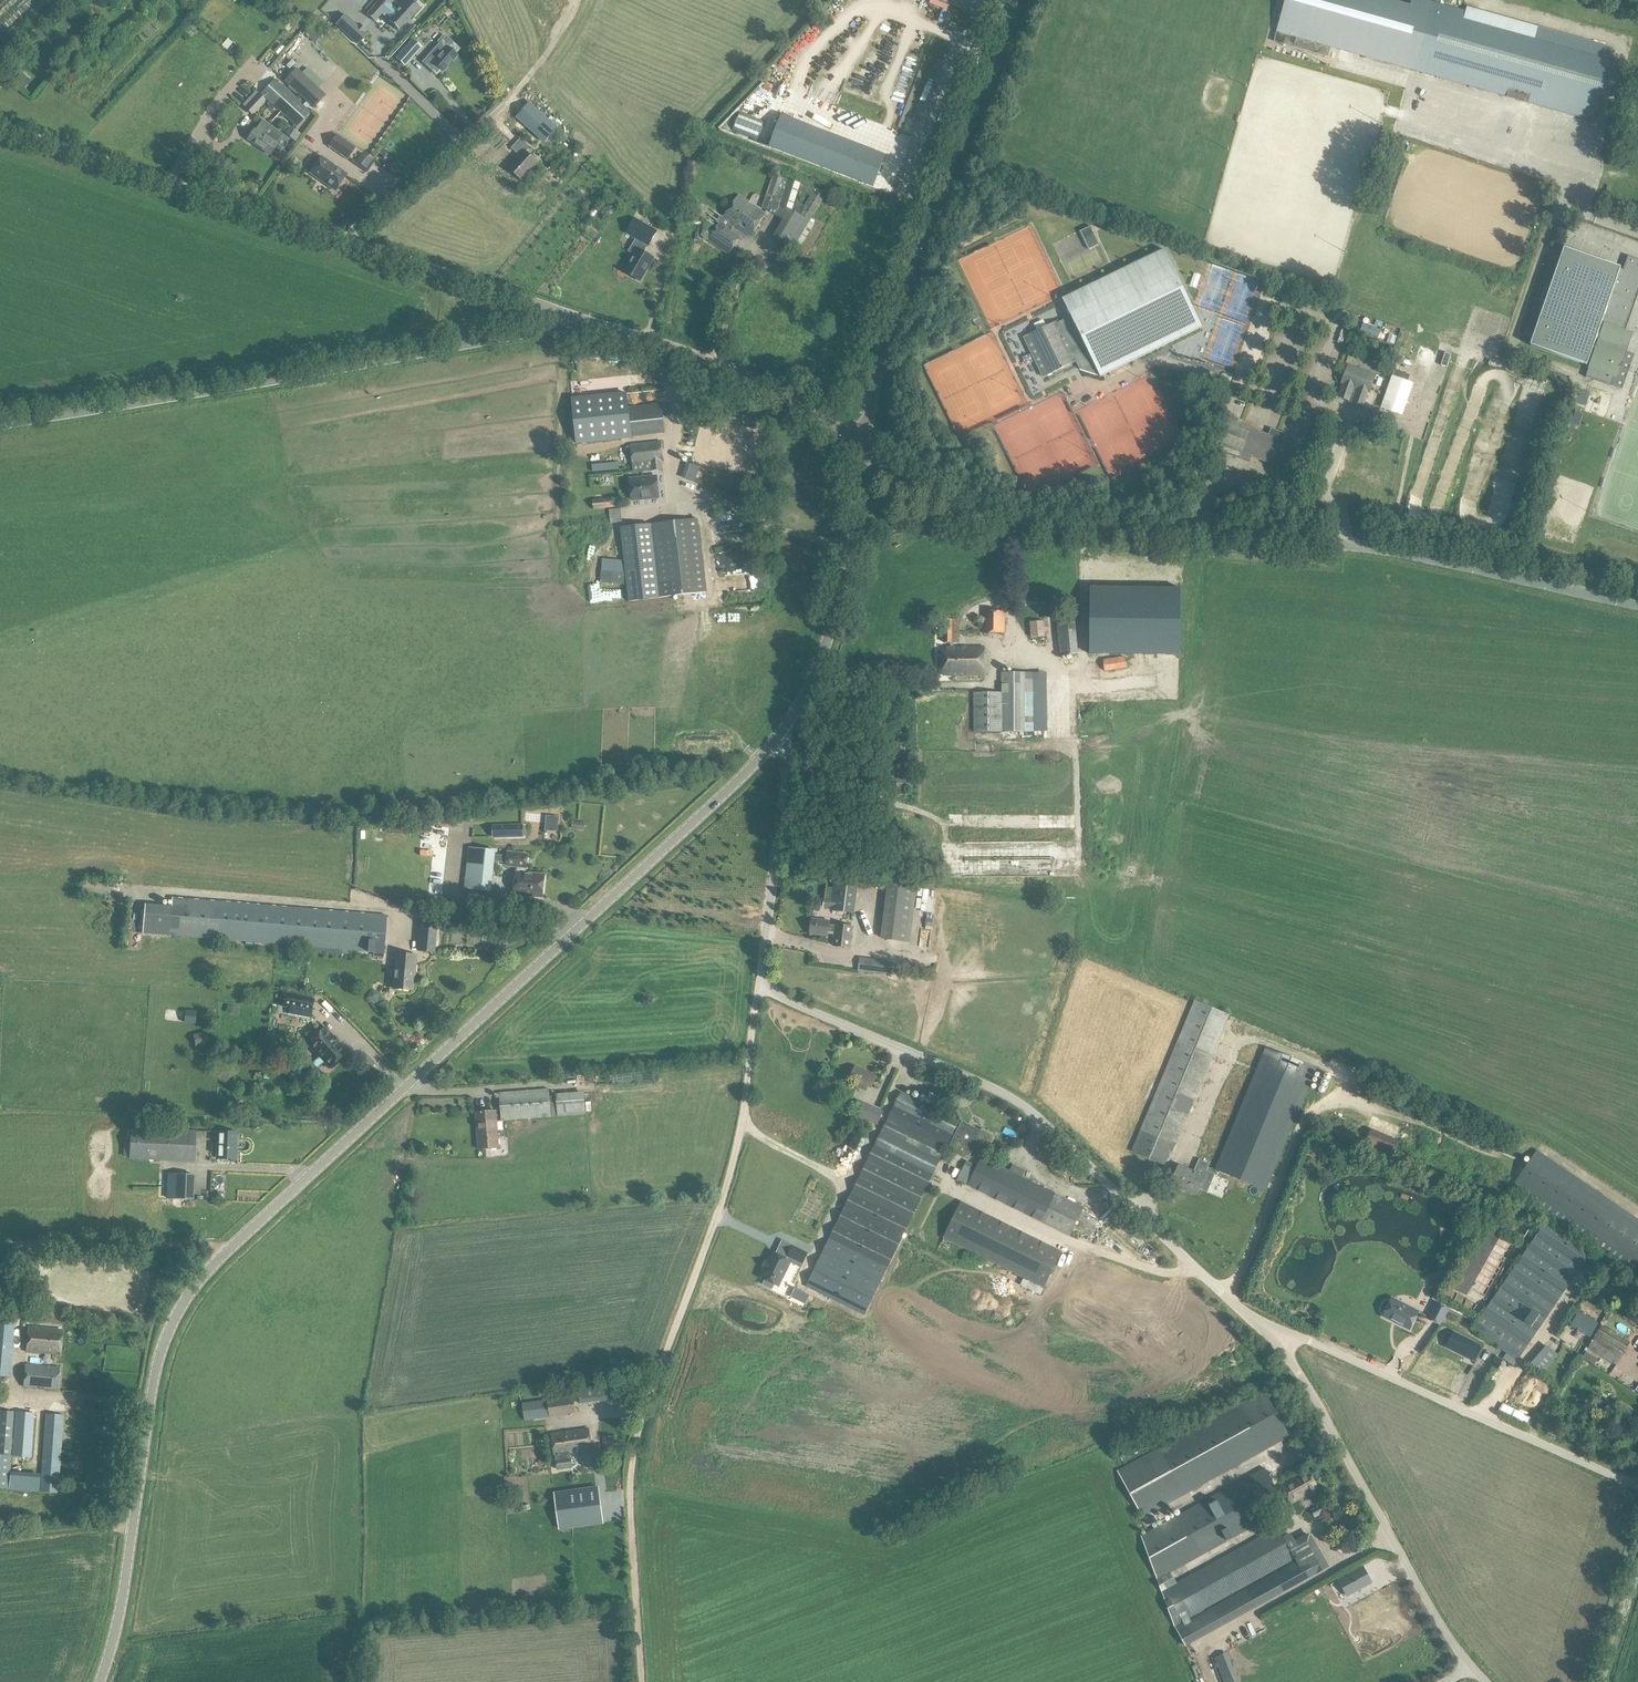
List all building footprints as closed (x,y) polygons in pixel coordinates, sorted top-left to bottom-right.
[(384,0),(381,0),(370,12),(378,19),(387,9),(394,16),(392,18),(402,27),(413,15),(413,16),(424,4),(419,0),(409,0),(401,8),(393,1),(390,5),(384,0)] [(1465,11),(1425,0),(1412,0),(1410,5),(1393,0),(1285,0),(1276,32),(1277,32),(1297,38),(1294,47),(1328,57),(1331,47),(1507,97),(1507,98),(1528,104),(1528,103),(1594,121),(1593,120),(1609,61),(1462,20),(1465,11)] [(868,10),(862,26),(871,29),(876,13),(868,10)] [(349,12),(340,22),(362,42),(371,32),(368,30),(370,28),(362,21),(360,23),(349,12)] [(231,47),(243,50),(244,44),(233,42),(231,47)] [(429,58),(443,71),(457,55),(443,43),(429,58)] [(418,53),(408,44),(395,58),(405,67),(418,53)] [(326,95),(296,68),(284,81),(314,108),(326,95)] [(24,71),(16,79),(25,88),(33,79),(24,71)] [(347,96),(356,86),(345,75),(335,85),(347,96)] [(297,126),(311,112),(274,78),(261,93),(297,126)] [(461,103),(468,96),(462,89),(454,96),(461,103)] [(255,91),(242,105),(245,107),(247,105),(248,104),(257,94),(258,93),(255,91)] [(248,104),(247,105),(245,107),(244,108),(252,115),(266,99),(258,93),(257,94),(248,104)] [(342,103),(337,112),(347,118),(353,109),(342,103)] [(557,129),(530,103),(517,117),(545,142),(557,129)] [(782,115),(769,147),(873,187),(886,155),(824,132),(782,115)] [(281,138),(259,122),(247,140),(270,156),(281,138)] [(301,134),(294,129),(289,137),(296,141),(301,134)] [(336,135),(329,146),(347,158),(354,147),(336,135)] [(509,168),(522,179),(536,162),(531,157),(535,152),(520,138),(511,148),(518,155),(513,159),(515,161),(509,168)] [(364,153),(357,163),(367,169),(374,159),(364,153)] [(321,157),(310,173),(335,191),(346,174),(321,157)] [(288,178),(295,167),(288,162),(281,173),(288,178)] [(777,207),(785,179),(773,173),(762,208),(769,212),(767,215),(773,218),(775,212),(783,218),(788,211),(777,207)] [(800,183),(785,179),(777,207),(788,211),(789,209),(792,211),(800,183)] [(816,189),(800,216),(809,221),(828,193),(816,189)] [(738,195),(719,222),(707,239),(728,254),(740,236),(731,230),(734,225),(751,236),(765,213),(749,203),(750,201),(738,195)] [(608,203),(603,210),(611,215),(615,208),(608,203)] [(788,211),(783,218),(773,236),(793,248),(809,221),(800,216),(792,211),(789,209),(788,211)] [(1090,228),(1080,233),(1089,251),(1099,246),(1090,228)] [(1631,334),(1625,332),(1637,295),(1637,259),(1628,256),(1623,270),(1620,269),(1621,268),(1564,248),(1561,257),(1552,254),(1524,334),(1533,337),(1530,346),(1587,365),(1590,366),(1586,377),(1611,386),(1614,378),(1616,378),(1631,334)] [(1058,321),(1035,332),(1022,338),(1041,378),(1076,362),(1080,370),(1097,376),(1099,375),(1100,377),(1180,338),(1202,328),(1180,283),(1163,250),(1062,299),(1071,316),(1059,322),(1058,321)] [(649,265),(649,264),(634,255),(620,278),(636,287),(639,281),(649,265)] [(1341,385),(1343,386),(1339,398),(1364,406),(1368,393),(1370,393),(1376,375),(1348,366),(1341,385)] [(1402,415),(1413,383),(1392,376),(1381,408),(1402,415)] [(626,394),(571,400),(574,421),(595,419),(598,442),(631,438),(626,394)] [(1583,414),(1576,412),(1572,424),(1579,427),(1583,414)] [(595,419),(574,421),(576,444),(598,442),(595,419)] [(1225,420),(1216,444),(1223,446),(1221,451),(1240,458),(1250,429),(1225,420)] [(1250,429),(1240,458),(1250,461),(1251,457),(1274,465),(1285,434),(1273,430),(1270,436),(1250,429)] [(1420,448),(1428,450),(1430,440),(1423,438),(1420,448)] [(630,446),(633,467),(650,464),(651,472),(664,470),(663,462),(661,442),(630,446)] [(682,478),(694,482),(695,482),(699,468),(687,464),(682,478)] [(1469,473),(1467,488),(1476,489),(1478,474),(1469,473)] [(657,476),(630,479),(632,500),(659,498),(657,476)] [(1507,492),(1504,477),(1490,481),(1492,490),(1496,489),(1497,495),(1507,492)] [(1343,479),(1338,491),(1350,496),(1355,483),(1343,479)] [(604,501),(603,499),(593,500),(594,509),(604,508),(604,507),(604,501)] [(619,499),(604,501),(604,507),(619,505),(619,499)] [(619,507),(609,507),(610,526),(620,526),(619,507)] [(706,592),(697,519),(650,525),(657,584),(659,597),(706,592)] [(657,584),(650,525),(619,529),(628,601),(659,597),(657,584)] [(611,572),(610,584),(623,585),(624,574),(611,572)] [(1090,588),(1090,654),(1179,655),(1180,589),(1090,588)] [(984,612),(984,634),(1005,634),(1005,612),(984,612)] [(1028,620),(1029,635),(1041,635),(1041,619),(1028,620)] [(943,620),(943,643),(960,643),(960,620),(943,620)] [(1056,652),(1071,652),(1070,622),(1059,622),(1059,634),(1055,634),(1056,652)] [(984,647),(943,647),(943,676),(984,675),(984,647)] [(1098,657),(1099,669),(1122,668),(1121,656),(1098,657)] [(1022,690),(1021,670),(999,671),(999,690),(972,691),(973,731),(1031,729),(1030,690),(1022,690)] [(1059,670),(1046,672),(1047,679),(1060,677),(1059,670)] [(1032,707),(1033,729),(1047,728),(1047,706),(1032,707)] [(851,728),(843,733),(846,739),(854,735),(851,728)] [(898,739),(896,762),(904,763),(906,739),(898,739)] [(554,832),(558,815),(548,813),(544,830),(554,832)] [(494,826),(494,838),(523,837),(522,826),(494,826)] [(495,851),(473,849),(469,889),(479,890),(480,877),(488,878),(489,865),(494,865),(494,860),(507,862),(507,866),(520,867),(519,873),(514,872),(511,894),(542,897),(545,875),(526,873),(528,854),(508,852),(508,857),(495,856),(495,851)] [(783,876),(774,882),(781,893),(790,886),(783,876)] [(835,877),(831,907),(831,910),(853,913),(858,880),(835,877)] [(387,915),(173,897),(171,915),(169,935),(383,953),(387,915)] [(131,901),(126,944),(136,945),(140,902),(131,901)] [(144,913),(142,933),(169,935),(171,915),(144,913)] [(853,927),(829,924),(829,922),(812,919),(810,935),(828,937),(828,933),(834,934),(833,945),(850,947),(853,927)] [(911,924),(884,921),(882,938),(909,941),(911,924)] [(434,953),(437,927),(419,925),(417,951),(434,953)] [(414,980),(416,956),(396,955),(393,988),(412,990),(413,979),(414,980)] [(893,962),(869,959),(867,973),(870,974),(873,973),(891,975),(893,962)] [(282,992),(279,1006),(290,1008),(290,1006),(313,1010),(315,999),(282,992)] [(1194,1000),(1180,1034),(1131,1152),(1165,1165),(1170,1153),(1172,1153),(1175,1145),(1176,1145),(1230,1015),(1194,1000)] [(228,1005),(225,1012),(237,1016),(240,1009),(228,1005)] [(185,1010),(184,1022),(195,1023),(196,1011),(185,1010)] [(324,1028),(307,1044),(329,1068),(346,1052),(324,1028)] [(206,1033),(198,1034),(200,1047),(209,1045),(206,1033)] [(1266,1048),(1217,1170),(1267,1190),(1317,1069),(1266,1048)] [(309,1059),(302,1065),(313,1077),(320,1071),(317,1067),(312,1062),(309,1059)] [(855,1068),(853,1067),(851,1066),(844,1083),(851,1086),(848,1092),(863,1098),(865,1092),(869,1093),(872,1088),(876,1077),(855,1068)] [(645,1069),(645,1079),(661,1079),(661,1068),(645,1069)] [(945,1083),(940,1092),(949,1096),(954,1087),(945,1083)] [(552,1117),(550,1097),(549,1089),(499,1093),(502,1121),(552,1117)] [(856,1116),(877,1126),(884,1111),(862,1102),(856,1116)] [(222,1107),(222,1115),(241,1116),(241,1109),(222,1107)] [(477,1113),(479,1149),(498,1147),(495,1111),(477,1113)] [(949,1151),(968,1160),(975,1145),(982,1143),(990,1146),(996,1135),(982,1129),(981,1132),(962,1122),(949,1151)] [(130,1128),(129,1159),(195,1162),(196,1130),(130,1128)] [(217,1158),(235,1159),(236,1133),(218,1132),(217,1158)] [(939,1143),(930,1151),(939,1162),(948,1154),(939,1143)] [(1515,1183),(1637,1266),(1637,1219),(1537,1150),(1515,1183)] [(1180,1166),(1180,1165),(1179,1164),(1170,1185),(1180,1189),(1180,1188),(1196,1195),(1204,1176),(1209,1165),(1215,1168),(1218,1160),(1198,1152),(1195,1161),(1197,1162),(1193,1171),(1180,1166)] [(1331,1152),(1322,1152),(1322,1163),(1331,1163),(1331,1152)] [(966,1161),(957,1181),(1069,1236),(1073,1228),(1082,1211),(1084,1208),(1022,1177),(1025,1170),(1013,1164),(1010,1170),(981,1156),(977,1166),(966,1161)] [(167,1173),(167,1199),(181,1200),(181,1174),(167,1173)] [(899,1185),(884,1185),(884,1212),(902,1212),(902,1205),(908,1205),(908,1176),(900,1176),(899,1185)] [(1500,1194),(1518,1205),(1522,1198),(1503,1188),(1500,1194)] [(1062,1252),(972,1206),(961,1201),(944,1237),(1044,1287),(1062,1252)] [(1493,1213),(1492,1224),(1514,1227),(1515,1217),(1493,1213)] [(1548,1312),(1587,1248),(1550,1226),(1546,1233),(1536,1227),(1508,1273),(1520,1280),(1515,1289),(1502,1281),(1500,1283),(1548,1312)] [(1484,1229),(1475,1245),(1451,1287),(1467,1295),(1495,1245),(1499,1237),(1484,1229)] [(787,1260),(777,1255),(773,1253),(769,1262),(768,1262),(764,1269),(765,1270),(761,1279),(766,1281),(764,1285),(773,1289),(775,1285),(779,1287),(791,1262),(801,1267),(808,1254),(793,1247),(787,1260)] [(1383,1316),(1409,1329),(1418,1311),(1392,1298),(1383,1316)] [(1437,1302),(1428,1318),(1441,1325),(1450,1308),(1437,1302)] [(1579,1311),(1568,1329),(1587,1340),(1598,1322),(1579,1311)] [(10,1377),(14,1323),(0,1321),(0,1376),(10,1377)] [(1624,1352),(1630,1343),(1601,1325),(1595,1335),(1624,1352)] [(62,1330),(29,1328),(27,1352),(60,1355),(62,1330)] [(1453,1331),(1445,1347),(1473,1361),(1481,1345),(1453,1331)] [(1623,1352),(1595,1335),(1587,1348),(1616,1365),(1623,1352)] [(1533,1366),(1548,1347),(1542,1342),(1527,1361),(1533,1366)] [(1552,1351),(1537,1367),(1540,1371),(1556,1354),(1552,1351)] [(1441,1375),(1448,1365),(1436,1356),(1429,1365),(1441,1375)] [(40,1388),(42,1366),(26,1365),(24,1387),(40,1388)] [(58,1368),(42,1366),(40,1388),(57,1389),(58,1368)] [(578,1389),(580,1404),(620,1398),(618,1383),(578,1389)] [(1264,1390),(1238,1404),(1264,1450),(1289,1436),(1264,1390)] [(523,1403),(525,1420),(576,1413),(573,1396),(523,1403)] [(1238,1404),(1117,1471),(1143,1517),(1264,1450),(1238,1404)] [(1297,1417),(1304,1415),(1302,1407),(1295,1409),(1297,1417)] [(14,1412),(13,1426),(11,1456),(32,1457),(35,1414),(14,1412)] [(45,1414),(41,1474),(39,1491),(58,1493),(64,1415),(45,1414)] [(0,1425),(0,1488),(9,1489),(11,1456),(13,1426),(0,1425)] [(589,1429),(552,1434),(555,1455),(556,1454),(570,1452),(592,1450),(589,1429)] [(570,1452),(556,1454),(558,1469),(572,1467),(570,1452)] [(1265,1467),(1141,1536),(1158,1580),(1271,1517),(1263,1502),(1279,1493),(1265,1467)] [(527,1473),(529,1484),(546,1481),(544,1470),(527,1473)] [(1282,1485),(1292,1503),(1307,1495),(1308,1498),(1320,1492),(1309,1471),(1282,1485)] [(599,1487),(555,1493),(560,1529),(604,1523),(599,1487)] [(1315,1517),(1329,1509),(1325,1502),(1311,1510),(1315,1517)] [(1353,1519),(1358,1529),(1367,1524),(1362,1515),(1353,1519)] [(1175,1627),(1186,1646),(1328,1568),(1309,1535),(1295,1543),(1291,1535),(1284,1539),(1277,1527),(1162,1591),(1175,1627)] [(1362,1569),(1338,1582),(1346,1598),(1371,1585),(1362,1569)]
